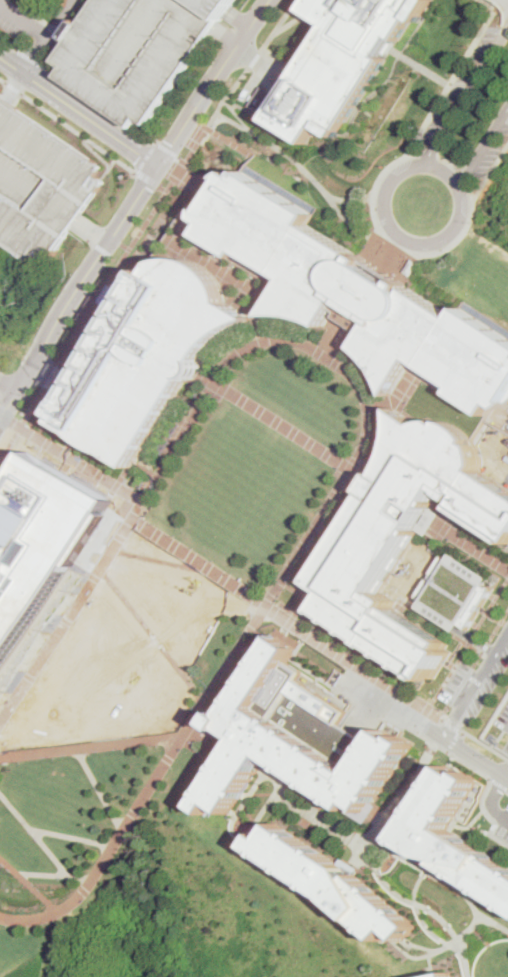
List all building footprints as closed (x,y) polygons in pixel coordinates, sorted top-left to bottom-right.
[(65,48),(58,59),(68,66),(61,75),(135,126),(141,118),(151,124),(217,28),(229,11),(237,0),(98,0),(65,48)] [(302,12),(325,25),(266,122),(305,147),(316,126),(337,141),(411,21),(417,23),(432,0),(310,0),(302,12)] [(33,257),(0,235),(0,98),(4,101),(97,164),(90,173),(101,181),(75,218),(49,256),(38,249),(33,257)] [(459,306),(507,337),(507,404),(503,408),(495,403),(487,414),(418,370),(408,364),(389,394),(382,379),(374,364),(365,354),(355,346),(371,320),(355,309),(338,299),(321,325),(305,318),(287,314),(263,314),(283,284),(203,233),(211,222),(203,217),(205,205),(209,196),(211,191),(217,183),(225,176),(233,171),(240,175),(243,169),(313,214),(307,224),(363,259),(380,270),(396,280),(453,316),(459,306)] [(417,262),(409,275),(402,270),(410,258),(417,262)] [(214,272),(218,278),(221,283),(223,289),(225,295),(226,302),(252,318),(242,321),(236,324),(226,330),(220,334),(216,337),(212,341),(208,345),(205,349),(200,355),(196,361),(197,365),(197,370),(195,374),(194,375),(191,377),(190,377),(185,379),(174,397),(130,467),(107,453),(98,449),(88,443),(79,436),(75,431),(58,421),(117,322),(148,270),(154,275),(162,262),(169,260),(177,259),(182,259),(188,259),(192,260),(200,262),(205,265),(209,268),(214,272)] [(100,325),(92,338),(85,333),(93,321),(100,325)] [(220,361),(216,368),(208,363),(213,356),(220,361)] [(202,390),(198,397),(191,392),(195,385),(202,390)] [(389,410),(388,430),(386,444),(384,454),(382,458),(380,464),(373,476),(369,482),(362,479),(356,489),(364,494),(310,580),(327,590),(313,611),(424,682),(427,676),(434,680),(445,662),(451,652),(446,650),(450,643),(390,605),(393,602),(379,593),(425,519),(445,489),(457,497),(450,510),(454,512),(507,544),(507,489),(479,471),(482,458),(477,446),(467,434),(450,424),(431,420),(414,425),(389,410)] [(181,424),(173,436),(166,432),(173,419),(181,424)] [(162,454),(155,449),(163,436),(170,441),(162,454)] [(113,499),(31,450),(0,499),(0,677),(113,499)] [(369,466),(362,461),(366,455),(373,459),(369,466)] [(141,488),(133,483),(138,476),(145,481),(141,488)] [(351,494),(344,490),(348,482),(355,487),(351,494)] [(326,534),(319,529),(327,517),(334,521),(326,534)] [(143,555),(151,542),(131,530),(123,544),(143,555)] [(315,551),(308,546),(316,534),(323,539),(315,551)] [(466,627),(421,599),(446,560),(490,588),(478,608),(466,627)] [(294,584),(287,580),(291,573),(298,577),(294,584)] [(272,634),(267,641),(222,711),(213,722),(220,726),(238,738),(231,750),(197,808),(212,815),(219,803),(234,813),(247,793),(270,753),(355,807),(360,801),(372,809),(415,742),(382,723),(371,741),(341,722),(352,703),(288,661),(296,648),(282,640),(272,634)] [(403,829),(397,839),(404,843),(419,853),(507,909),(507,868),(444,827),(447,823),(475,779),(448,764),(445,762),(403,829)] [(281,822),(274,834),(271,837),(265,833),(260,840),(257,845),(269,852),(294,868),(320,885),(334,893),(384,941),(392,932),(393,930),(404,940),(417,926),(359,873),(351,866),(281,822)]
